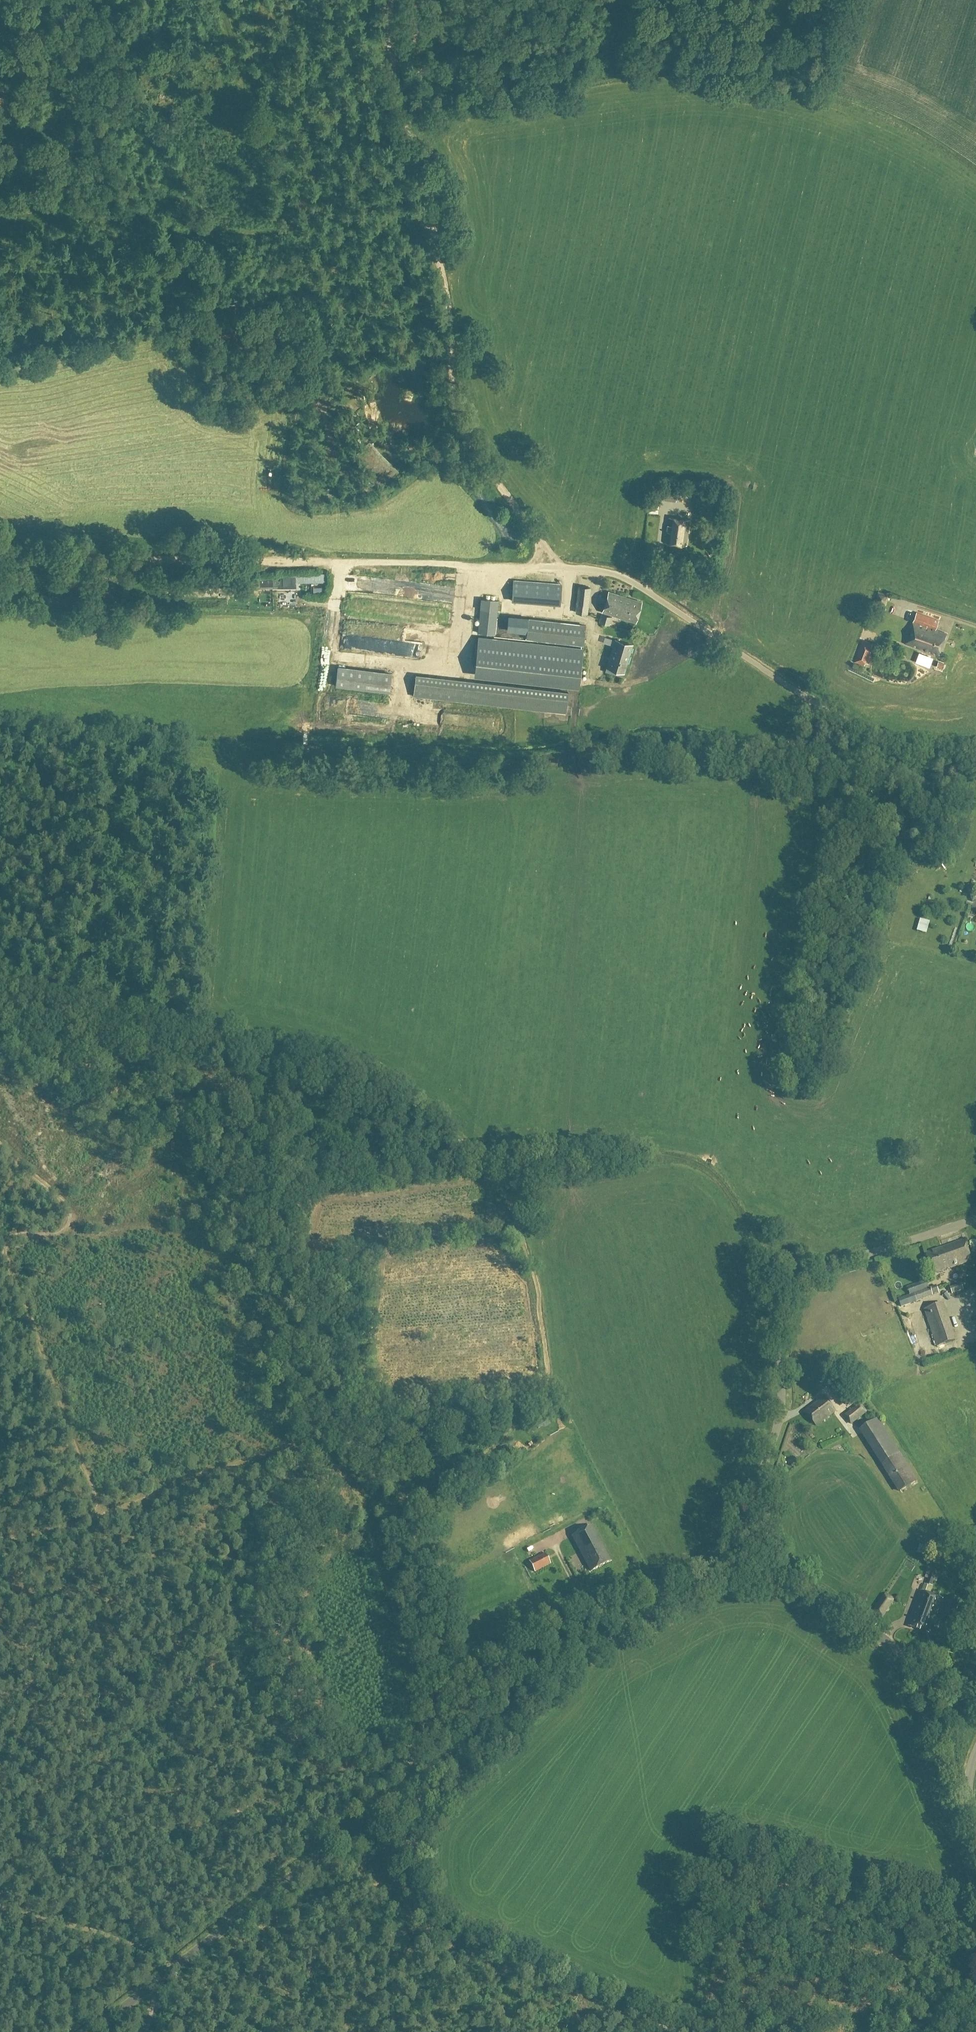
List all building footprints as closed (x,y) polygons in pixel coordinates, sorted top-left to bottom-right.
[(398,474),(370,444),(353,459),(379,489),(398,474)] [(467,532),(473,526),(465,517),(459,522),(467,532)] [(669,518),(666,544),(687,546),(690,520),(669,518)] [(428,539),(431,546),(437,543),(433,536),(428,539)] [(296,579),(259,580),(259,588),(296,587),(296,579)] [(374,594),(374,580),(347,580),(347,594),(374,594)] [(578,586),(576,613),(587,614),(590,587),(578,586)] [(562,605),(563,594),(515,591),(515,603),(562,605)] [(641,603),(609,592),(602,612),(635,623),(641,603)] [(481,598),(477,633),(495,635),(499,601),(481,598)] [(412,600),(411,608),(422,610),(423,602),(412,600)] [(366,604),(366,618),(388,618),(388,604),(366,604)] [(935,631),(939,622),(916,613),(905,643),(939,656),(946,635),(935,631)] [(599,623),(609,626),(611,618),(601,615),(599,623)] [(508,619),(507,629),(507,636),(583,644),(585,625),(509,617),(508,619)] [(606,668),(624,673),(632,645),(614,640),(606,668)] [(479,643),(475,674),(579,687),(582,655),(479,643)] [(871,648),(862,645),(857,659),(866,663),(869,655),(871,648)] [(337,687),(392,692),(393,672),(339,667),(337,687)] [(572,698),(418,680),(416,700),(570,718),(572,698)] [(965,1239),(925,1254),(932,1275),(972,1260),(965,1239)] [(935,1285),(929,1288),(926,1280),(907,1287),(909,1295),(898,1299),(901,1307),(916,1302),(939,1292),(935,1285)] [(956,1341),(943,1303),(924,1309),(938,1347),(956,1341)] [(840,1377),(837,1379),(829,1384),(846,1405),(855,1398),(840,1377)] [(817,1426),(836,1411),(824,1396),(806,1411),(817,1426)] [(851,1425),(867,1412),(859,1404),(844,1415),(851,1425)] [(866,1438),(883,1427),(877,1419),(860,1429),(866,1438)] [(917,1481),(899,1453),(882,1464),(900,1492),(917,1481)] [(516,1473),(509,1476),(512,1482),(519,1478),(516,1473)] [(591,1571),(611,1561),(593,1526),(573,1536),(591,1571)] [(555,1531),(562,1548),(572,1544),(565,1527),(555,1531)] [(551,1563),(545,1552),(529,1561),(535,1572),(551,1563)] [(937,1571),(932,1569),(926,1583),(932,1585),(937,1571)] [(930,1633),(942,1598),(921,1591),(909,1626),(930,1633)] [(885,1592),(871,1612),(882,1619),(895,1599),(885,1592)] [(944,1612),(953,1616),(956,1609),(947,1605),(944,1612)]
